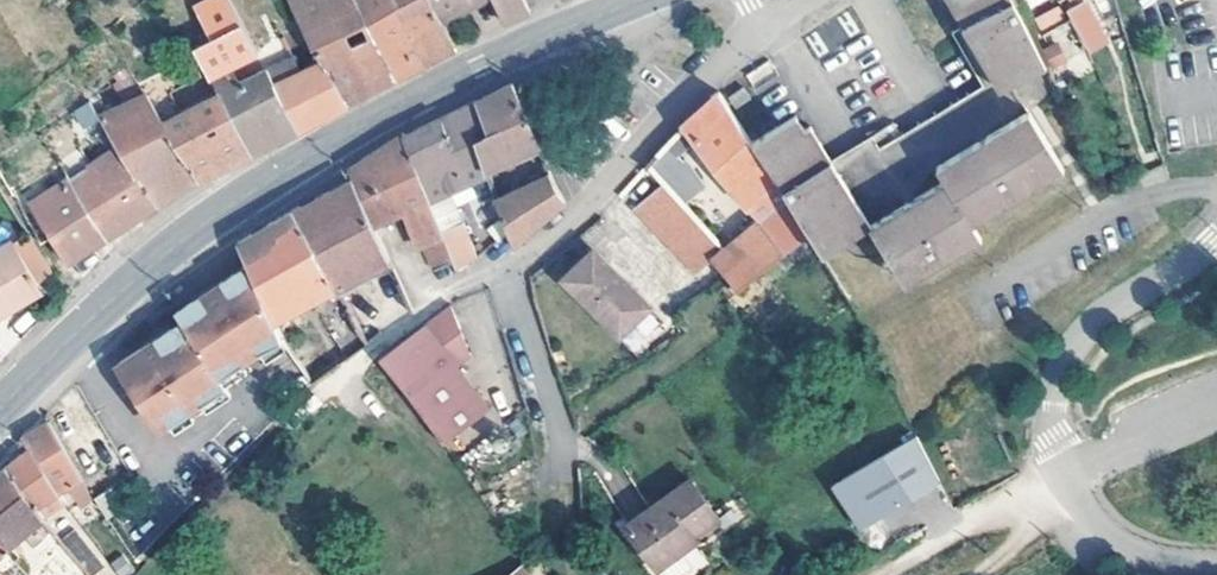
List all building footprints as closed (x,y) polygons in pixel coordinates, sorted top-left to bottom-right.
[(229,0),(207,0),(197,6),(211,33),(225,60),(253,43),(229,0)] [(356,0),(290,0),(321,60),(342,101),(370,86),(393,74),(365,18),(356,0)] [(394,0),(356,0),(365,18),(393,74),(408,67),(424,60),(394,0)] [(438,14),(431,0),(394,0),(424,60),(438,52),(452,45),(438,14)] [(468,0),(431,0),(438,14),(468,0)] [(503,24),(515,20),(529,15),(522,0),(493,0),(503,24)] [(970,225),(962,208),(1055,160),(1025,100),(1056,84),(1048,68),(1037,46),(1014,0),(950,0),(951,3),(950,3),(951,6),(952,5),(960,19),(959,19),(960,21),(961,21),(962,23),(950,30),(951,32),(952,32),(960,46),(959,47),(960,49),(962,48),(970,63),(968,64),(969,66),(971,65),(975,73),(979,80),(977,81),(979,83),(981,82),(982,85),(967,93),(967,92),(964,93),(965,95),(951,102),(950,101),(948,102),(949,104),(941,108),(934,112),(933,110),(931,111),(932,113),(917,122),(916,120),(914,120),(915,122),(901,130),(900,128),(897,130),(898,132),(835,167),(828,154),(808,119),(802,122),(794,108),(747,134),(778,179),(784,189),(785,193),(800,219),(806,230),(856,205),(891,265),(970,225)] [(1066,9),(1068,12),(1086,51),(1104,43),(1083,0),(1066,9)] [(1034,14),(1038,29),(1062,22),(1058,7),(1034,14)] [(320,112),(342,101),(321,60),(314,63),(296,29),(282,36),(256,47),(293,125),(320,112)] [(1052,38),(1037,46),(1048,68),(1063,60),(1052,38)] [(209,69),(219,88),(251,146),(271,136),(293,125),(256,47),(253,43),(225,60),(209,69)] [(178,186),(196,174),(161,119),(149,100),(134,77),(118,86),(122,93),(128,91),(131,100),(100,114),(108,126),(121,144),(157,200),(178,186)] [(495,87),(474,98),(488,129),(472,138),(483,168),(535,139),(510,79),(495,87)] [(747,93),(739,80),(724,89),(731,102),(747,93)] [(778,179),(747,134),(716,87),(698,104),(685,114),(709,150),(703,155),(713,169),(720,164),(747,204),(752,199),(778,179)] [(219,163),(251,146),(219,88),(161,119),(196,174),(219,163)] [(85,123),(100,114),(88,96),(74,106),(85,123)] [(401,133),(425,196),(447,187),(485,173),(483,168),(472,138),(488,129),(474,98),(457,106),(431,119),(401,133)] [(869,131),(828,154),(835,167),(898,132),(890,119),(869,131)] [(39,130),(44,136),(49,133),(45,126),(39,130)] [(121,144),(108,126),(99,131),(111,148),(93,161),(81,144),(58,158),(69,175),(107,234),(131,217),(157,200),(121,144)] [(37,141),(44,136),(39,130),(32,134),(37,141)] [(353,177),(372,220),(403,207),(415,242),(423,240),(433,264),(450,258),(438,227),(425,196),(401,133),(399,131),(372,149),(348,165),(353,177)] [(649,155),(664,173),(669,178),(689,159),(691,157),(670,132),(649,155)] [(703,181),(689,159),(669,178),(685,197),(703,181)] [(494,198),(503,223),(506,230),(509,239),(510,243),(536,220),(560,199),(547,168),(494,198)] [(710,255),(724,245),(685,197),(669,178),(664,173),(635,199),(692,269),(710,255)] [(67,259),(107,234),(69,175),(30,198),(67,259)] [(291,206),(335,285),(385,249),(372,220),(353,177),(344,181),(318,194),(291,206)] [(784,189),(778,179),(752,199),(763,212),(785,193),(784,189)] [(447,187),(425,196),(438,227),(459,218),(447,187)] [(724,245),(710,255),(738,288),(794,241),(787,230),(800,219),(785,193),(763,212),(730,241),(724,245)] [(257,227),(236,240),(250,261),(280,312),(280,313),(335,285),(291,206),(257,227)] [(459,218),(438,227),(450,258),(451,260),(472,253),(459,218)] [(498,235),(506,230),(503,223),(495,227),(498,235)] [(657,321),(592,237),(562,262),(626,346),(657,321)] [(8,308),(5,302),(36,284),(12,242),(0,248),(0,313),(8,308)] [(280,312),(250,261),(221,281),(178,312),(184,321),(153,343),(120,366),(161,425),(225,381),(219,371),(258,344),(286,329),(284,324),(280,313),(280,312)] [(39,289),(36,284),(5,302),(8,308),(39,289)] [(377,353),(415,406),(461,372),(455,364),(469,353),(451,300),(425,319),(377,353)] [(366,339),(348,306),(316,322),(337,359),(366,339)] [(337,359),(316,322),(289,337),(306,370),(311,379),(337,359)] [(461,372),(415,406),(441,442),(488,408),(461,372)] [(58,493),(71,487),(81,502),(88,497),(85,491),(91,488),(49,420),(34,428),(22,435),(28,446),(58,493)] [(915,430),(834,473),(857,517),(939,474),(915,430)] [(58,493),(28,446),(14,457),(5,464),(6,466),(38,504),(58,493)] [(3,546),(22,529),(33,541),(51,525),(40,514),(43,511),(38,504),(6,466),(0,470),(0,550),(3,546)] [(690,481),(626,526),(659,574),(674,574),(688,565),(677,549),(718,521),(690,481)] [(102,562),(72,527),(62,537),(82,560),(92,571),(102,562)]
